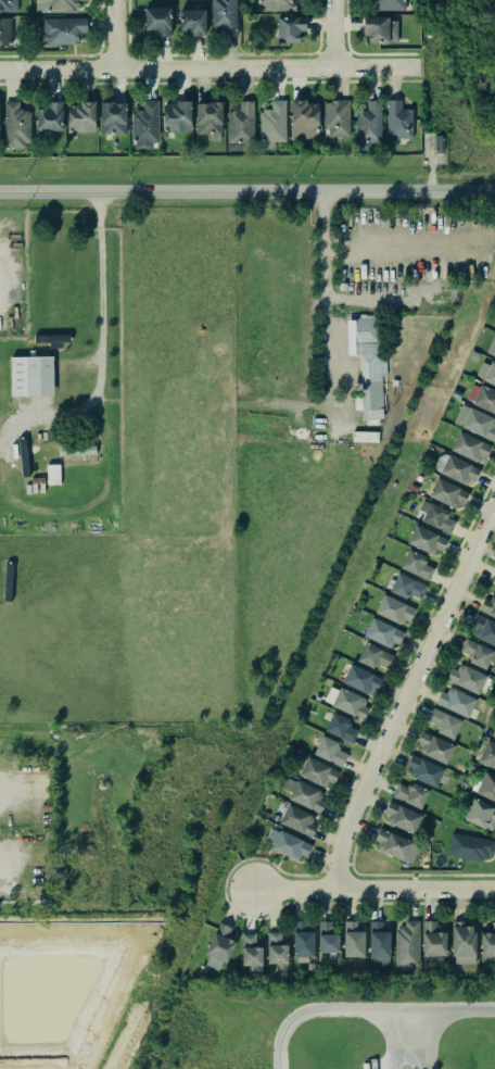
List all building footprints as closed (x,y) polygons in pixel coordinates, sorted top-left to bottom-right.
[(16,12),(0,12),(0,0),(16,0),(16,12)] [(35,7),(48,8),(49,12),(69,12),(69,5),(82,5),(82,0),(35,0),(35,7)] [(211,34),(237,34),(238,0),(212,0),(211,34)] [(255,13),(299,12),(299,0),(255,0),(255,13)] [(370,10),(370,0),(405,0),(405,9),(370,10)] [(144,9),(145,32),(161,33),(161,36),(173,37),(172,17),(167,7),(144,9)] [(179,11),(178,37),(207,37),(207,11),(179,11)] [(275,16),(276,41),(297,40),(297,30),(304,30),(304,22),(299,22),(297,15),(275,16)] [(41,17),(41,45),(78,45),(78,37),(81,33),(88,34),(88,17),(41,17)] [(398,18),(365,18),(365,43),(398,43),(398,18)] [(10,46),(10,20),(0,20),(0,46),(10,46)] [(258,106),(258,135),(261,142),(285,142),(285,99),(274,99),(274,108),(258,106)] [(291,99),(291,139),(319,138),(318,104),(307,104),(306,99),(291,99)] [(322,103),(322,123),(329,136),(350,136),(350,99),(330,99),(330,103),(322,103)] [(131,108),(131,139),(138,139),(138,149),(153,149),(153,143),(158,143),(158,100),(143,100),(143,108),(131,108)] [(239,102),(245,100),(252,103),(253,113),(255,114),(255,143),(228,143),(227,109),(239,109),(239,102)] [(385,101),(385,138),(414,138),(414,110),(401,110),(401,101),(385,101)] [(5,102),(5,148),(30,148),(30,110),(19,110),(19,102),(5,102)] [(164,132),(192,131),(191,102),(163,103),(164,132)] [(380,102),(380,137),(356,137),(356,110),(368,110),(368,102),(380,102)] [(36,131),(63,131),(62,103),(48,103),(48,109),(36,109),(36,131)] [(96,103),(68,103),(68,132),(95,133),(96,103)] [(101,103),(101,135),(126,135),(126,103),(101,103)] [(194,105),(193,137),(221,138),(223,105),(194,105)] [(362,420),(383,419),(382,314),(354,315),(354,320),(347,321),(347,356),(361,355),(362,420)] [(71,342),(70,334),(35,335),(35,346),(61,345),(61,342),(71,342)] [(494,358),(494,337),(493,337),(486,354),(494,358)] [(53,357),(10,358),(11,396),(54,395),(53,357)] [(476,378),(494,386),(494,365),(483,360),(476,378)] [(494,414),(494,391),(481,385),(472,404),(494,414)] [(494,440),(494,421),(464,408),(457,425),(494,442),(494,440)] [(378,443),(379,432),(354,432),(353,442),(378,443)] [(451,450),(482,464),(490,446),(459,432),(451,450)] [(30,476),(25,439),(17,439),(22,478),(30,476)] [(96,443),(60,444),(60,456),(96,455),(96,443)] [(473,487),(481,469),(448,455),(440,473),(473,487)] [(60,484),(60,465),(47,465),(48,485),(60,484)] [(464,506),(470,493),(438,478),(429,497),(454,509),(457,502),(464,506)] [(447,510),(424,501),(416,520),(451,534),(456,521),(445,517),(447,510)] [(446,538),(415,525),(407,544),(438,557),(446,538)] [(427,557),(407,550),(401,570),(430,580),(435,567),(425,564),(427,557)] [(426,584),(397,574),(390,593),(407,599),(409,595),(421,600),(426,584)] [(485,594),(479,612),(494,618),(494,597),(485,594)] [(408,627),(416,609),(384,595),(376,612),(408,627)] [(477,615),(469,634),(494,646),(494,623),(477,615)] [(402,631),(372,618),(364,637),(395,650),(402,631)] [(468,662),(486,670),(494,651),(466,638),(460,651),(471,656),(468,662)] [(389,668),(394,654),(364,644),(358,663),(374,668),(375,664),(389,668)] [(487,677),(454,663),(446,681),(479,695),(487,677)] [(381,678),(350,664),(342,683),(373,697),(381,678)] [(364,721),(371,703),(339,688),(331,706),(364,721)] [(468,718),(476,699),(450,688),(447,694),(441,691),(435,704),(468,718)] [(438,726),(435,732),(454,740),(462,721),(433,708),(428,722),(438,726)] [(350,720),(333,712),(325,732),(353,744),(359,731),(347,726),(350,720)] [(416,751),(447,765),(455,746),(424,733),(416,751)] [(342,767),(347,754),(336,749),(339,743),(321,736),(313,755),(342,767)] [(487,741),(478,762),(494,769),(494,745),(487,741)] [(405,774),(436,788),(444,769),(413,755),(405,774)] [(333,788),(340,770),(306,758),(300,776),(333,788)] [(486,771),(476,792),(494,801),(494,775),(486,771)] [(291,793),(288,798),(320,814),(326,802),(320,800),(323,793),(290,776),(283,789),(291,793)] [(422,809),(430,791),(412,783),(410,788),(398,783),(392,797),(422,809)] [(472,799),(464,820),(489,831),(492,822),(494,823),(494,808),(472,799)] [(422,815),(389,801),(384,814),(390,816),(387,823),(414,835),(422,815)] [(313,837),(316,826),(311,824),(314,815),(287,805),(280,825),(313,837)] [(264,845),(303,862),(310,844),(272,827),(264,845)] [(421,847),(380,828),(372,846),(413,864),(421,847)] [(485,861),(486,854),(494,855),(494,848),(494,839),(450,835),(448,857),(485,861)] [(319,953),(339,952),(339,934),(333,934),(333,921),(319,921),(319,953)] [(420,921),(405,921),(405,928),(396,928),(396,967),(419,967),(420,921)] [(238,930),(219,922),(206,955),(210,956),(206,965),(218,970),(222,961),(225,962),(238,930)] [(384,930),(384,922),(370,922),(369,966),(390,966),(390,930),(384,930)] [(475,964),(475,927),(460,926),(460,922),(453,922),(453,964),(475,964)] [(494,957),(494,922),(491,922),(491,930),(481,930),(482,957),(494,957)] [(293,957),(314,957),(314,923),(294,923),(293,957)] [(344,957),(365,957),(365,924),(345,923),(344,957)] [(446,956),(447,923),(423,923),(423,956),(446,956)] [(268,964),(288,963),(288,941),(282,941),(282,932),(267,932),(268,964)] [(242,966),(262,966),(263,947),(257,947),(257,934),(243,934),(242,966)]
